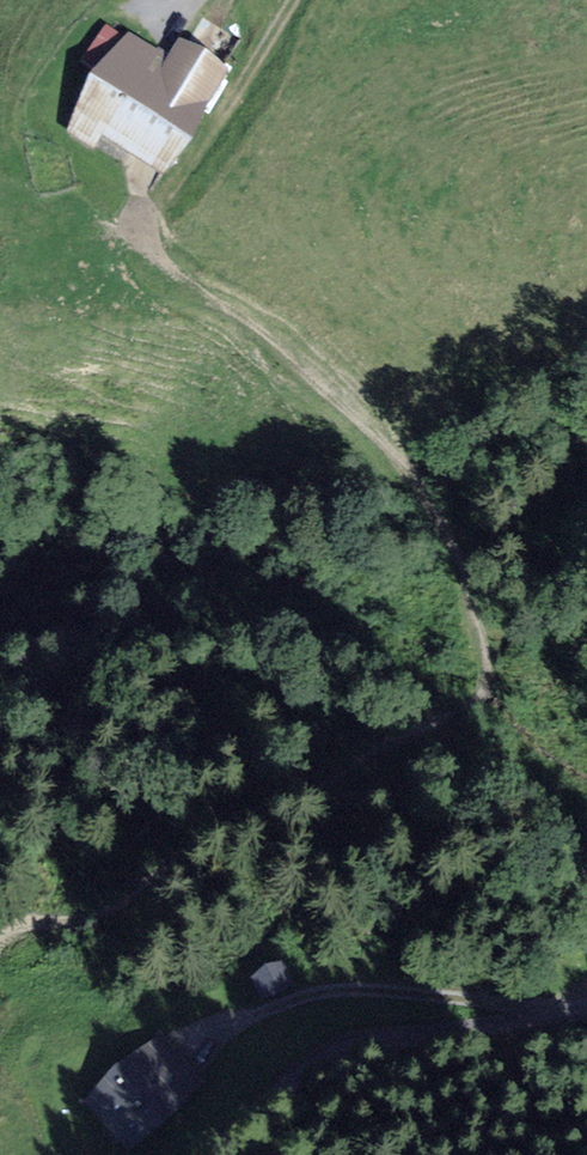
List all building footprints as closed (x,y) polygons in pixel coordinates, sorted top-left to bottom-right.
[(164,163),(222,65),(181,41),(171,58),(127,32),(69,130),(92,144),(102,127),(164,163)] [(264,998),(295,980),(279,952),(248,971),(264,998)] [(159,1036),(90,1100),(131,1145),(200,1080),(159,1036)]
